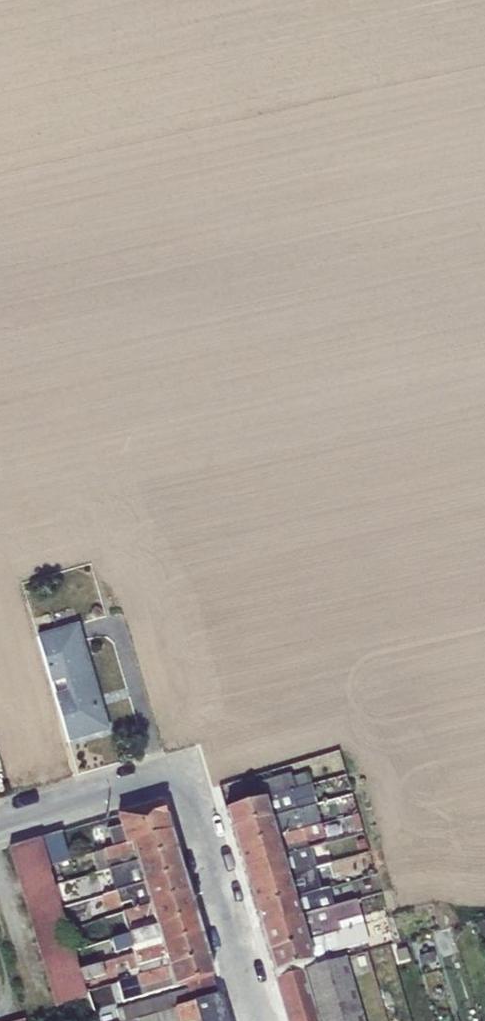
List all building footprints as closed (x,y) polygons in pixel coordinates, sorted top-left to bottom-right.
[(77,625),(37,637),(50,684),(63,680),(66,691),(54,695),(67,742),(67,741),(68,742),(70,741),(72,740),(107,730),(77,625)] [(225,811),(310,786),(307,773),(291,778),(290,774),(258,783),(259,785),(221,797),(225,811)] [(310,786),(225,811),(231,830),(315,805),(310,786)] [(112,848),(169,832),(160,803),(117,816),(120,826),(106,830),(112,848)] [(315,805),(231,830),(236,849),(320,824),(315,805)] [(320,824),(236,849),(242,868),(308,849),(306,842),(324,837),(320,824)] [(60,832),(39,838),(48,867),(68,861),(60,832)] [(169,832),(112,848),(90,854),(96,875),(108,871),(175,852),(169,832)] [(48,867),(39,838),(8,847),(55,1007),(79,1000),(86,997),(82,983),(78,970),(48,867)] [(308,849),(242,868),(248,887),(313,869),(308,849)] [(175,852),(108,871),(114,892),(181,873),(175,852)] [(313,869),(248,887),(254,909),(320,889),(318,882),(333,878),(330,864),(313,869)] [(181,873),(114,892),(100,896),(105,910),(120,906),(119,904),(130,901),(133,910),(187,894),(181,873)] [(320,889),(254,909),(259,927),(333,905),(328,887),(320,889)] [(187,894),(133,910),(122,913),(127,934),(193,916),(187,894)] [(333,905),(259,927),(267,952),(362,924),(355,899),(333,905)] [(193,916),(127,934),(109,939),(114,954),(130,949),(132,955),(199,935),(193,916)] [(362,924),(267,952),(274,978),(303,969),(328,962),(325,953),(367,941),(362,924)] [(132,955),(78,970),(82,983),(105,976),(102,972),(115,969),(115,965),(126,961),(131,979),(205,957),(199,935),(132,955)] [(406,949),(395,952),(398,963),(409,960),(406,949)] [(433,954),(419,957),(421,966),(435,963),(433,954)] [(205,957),(131,979),(117,983),(121,1002),(185,984),(211,977),(205,957)] [(303,969),(308,986),(312,999),(316,1011),(319,1020),(363,1020),(344,957),(328,962),(303,969)] [(279,994),(308,986),(303,969),(274,978),(279,994)] [(185,984),(186,990),(115,1010),(118,1020),(128,1020),(135,1019),(154,1013),(174,1008),(193,1002),(217,995),(211,977),(185,984)] [(308,986),(279,994),(283,1007),(312,999),(308,986)] [(199,1020),(227,1020),(220,998),(218,998),(217,995),(193,1002),(198,1020),(199,1020)] [(312,999),(283,1007),(287,1020),(316,1011),(312,999)] [(174,1008),(178,1020),(193,1020),(198,1020),(193,1002),(174,1008)] [(154,1013),(157,1020),(178,1020),(174,1008),(154,1013)] [(287,1020),(318,1020),(316,1011),(287,1020)]
